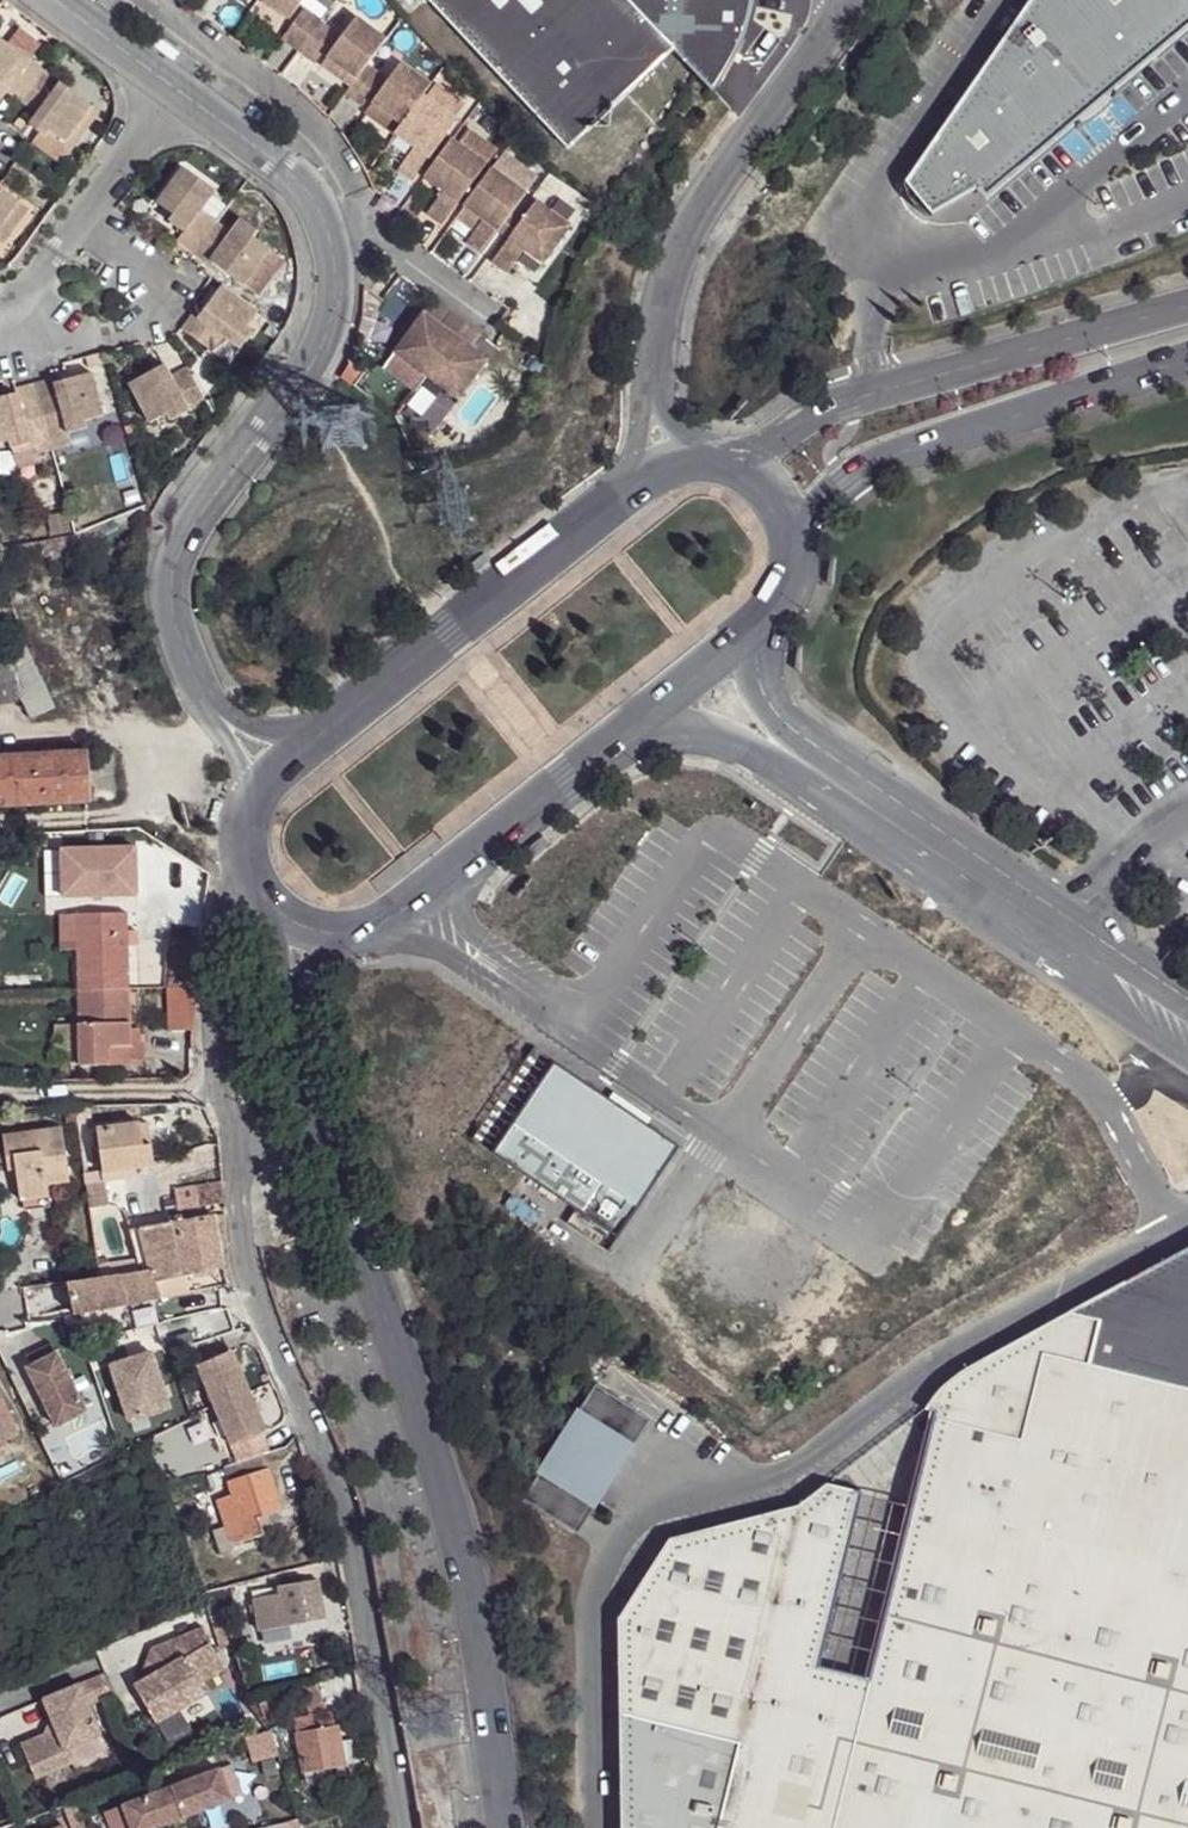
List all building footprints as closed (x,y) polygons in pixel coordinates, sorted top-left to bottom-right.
[(287,16),(298,0),(265,0),(287,16)] [(536,114),(620,34),(616,29),(623,22),(664,66),(679,52),(717,92),(731,74),(737,63),(747,41),(751,30),(756,5),(757,0),(427,0),(536,114)] [(902,184),(933,219),(974,192),(1187,6),(1187,0),(1027,0),(902,184)] [(301,6),(280,36),(297,47),(318,18),(301,6)] [(975,192),(985,203),(1187,30),(1187,11),(975,192)] [(354,14),(324,54),(354,76),(365,61),(383,35),(354,14)] [(24,18),(13,32),(34,48),(44,33),(24,18)] [(318,18),(297,47),(313,59),(334,29),(318,18)] [(664,66),(623,22),(616,29),(620,34),(624,30),(661,69),(664,66)] [(25,90),(49,59),(34,48),(13,32),(3,25),(0,28),(0,86),(4,89),(11,80),(25,90)] [(620,34),(536,114),(573,153),(661,69),(624,30),(620,34)] [(354,76),(324,54),(320,61),(349,83),(354,76)] [(429,79),(399,58),(370,98),(400,120),(421,90),(429,79)] [(70,129),(96,95),(49,59),(25,90),(17,100),(44,121),(50,126),(56,118),(70,129)] [(349,83),(343,91),(360,103),(381,73),(365,61),(354,76),(349,83)] [(429,79),(421,90),(456,116),(464,104),(429,78),(429,79)] [(456,116),(421,90),(400,120),(393,128),(412,142),(396,165),(411,176),(456,116)] [(44,121),(37,131),(65,153),(78,135),(70,129),(56,118),(50,126),(44,121)] [(449,134),(484,159),(493,147),(459,122),(449,134)] [(484,159),(449,134),(422,172),(441,186),(425,209),(441,220),(484,159)] [(488,164),(523,189),(534,173),(499,149),(488,164)] [(181,229),(177,236),(192,246),(216,214),(199,202),(206,191),(190,180),(194,174),(177,162),(150,199),(166,210),(162,217),(181,229)] [(523,189),(488,164),(461,203),(480,216),(464,239),(479,250),(523,189)] [(206,191),(211,185),(194,174),(190,180),(206,191)] [(19,204),(0,190),(0,231),(19,204)] [(568,221),(534,196),(506,235),(490,258),(505,268),(521,246),(541,260),(568,221)] [(0,231),(0,248),(1,248),(28,210),(19,204),(0,231)] [(216,214),(192,246),(207,256),(212,248),(230,260),(226,265),(244,276),(265,243),(249,231),(253,224),(236,213),(228,223),(216,214)] [(212,248),(207,256),(226,265),(230,260),(212,248)] [(241,319),(249,305),(214,280),(202,298),(209,303),(198,318),(191,313),(185,309),(175,322),(207,343),(216,330),(232,341),(246,323),(241,319)] [(202,298),(191,313),(198,318),(209,303),(202,298)] [(423,374),(462,320),(446,310),(437,323),(420,310),(390,351),(423,374)] [(462,320),(423,374),(456,397),(485,356),(468,344),(476,331),(462,320)] [(167,370),(163,363),(149,372),(151,377),(167,370)] [(167,420),(204,401),(185,366),(169,374),(167,370),(151,377),(149,372),(129,382),(150,421),(165,414),(167,420)] [(51,385),(51,380),(33,385),(51,450),(67,445),(65,438),(85,431),(84,423),(101,418),(88,374),(66,380),(68,387),(53,391),(51,385)] [(66,380),(51,385),(53,391),(68,387),(66,380)] [(51,450),(33,385),(15,390),(17,396),(18,403),(3,406),(1,400),(0,401),(0,447),(8,445),(11,453),(31,447),(34,455),(51,450)] [(18,403),(17,396),(1,400),(3,406),(18,403)] [(32,717),(53,707),(20,636),(0,646),(0,651),(21,695),(32,717)] [(21,695),(0,651),(0,698),(21,695)] [(90,751),(59,753),(0,755),(0,807),(93,800),(90,751)] [(81,989),(132,987),(131,946),(130,932),(130,913),(80,915),(80,916),(81,950),(81,989)] [(81,950),(80,916),(59,917),(60,951),(81,950)] [(130,932),(131,946),(140,946),(139,931),(130,932)] [(167,986),(196,985),(201,941),(170,938),(165,986),(167,986)] [(196,985),(167,986),(168,1030),(193,1029),(196,985)] [(135,1064),(132,987),(81,989),(83,1024),(83,1059),(83,1066),(135,1064)] [(83,1059),(83,1024),(64,1025),(64,1060),(83,1059)] [(675,1152),(545,1066),(487,1153),(574,1211),(565,1224),(608,1252),(675,1152)] [(76,1106),(78,1124),(90,1123),(88,1106),(76,1106)] [(144,1145),(152,1145),(150,1123),(141,1124),(144,1145)] [(100,1130),(106,1176),(135,1172),(156,1169),(152,1145),(144,1145),(141,1124),(100,1130)] [(18,1174),(21,1202),(53,1198),(51,1188),(72,1184),(64,1129),(5,1137),(10,1175),(18,1174)] [(106,1176),(107,1182),(136,1178),(135,1172),(106,1176)] [(105,1182),(87,1184),(90,1208),(109,1206),(105,1182)] [(214,1182),(172,1189),(176,1210),(218,1204),(214,1182)] [(221,1214),(214,1216),(217,1234),(224,1235),(221,1214)] [(217,1234),(214,1216),(184,1221),(182,1216),(180,1217),(174,1218),(175,1223),(181,1258),(219,1250),(217,1234)] [(154,1280),(185,1274),(181,1258),(175,1223),(138,1229),(148,1264),(154,1280)] [(1187,1389),(1187,1249),(1051,1322),(1042,1354),(1187,1389)] [(93,1276),(66,1283),(78,1344),(83,1349),(130,1339),(129,1332),(124,1305),(129,1305),(118,1270),(93,1276)] [(618,1620),(616,1827),(1187,1827),(1187,1389),(1042,1354),(1051,1322),(944,1386),(799,1506),(667,1539),(618,1620)] [(241,1345),(199,1358),(212,1403),(254,1390),(241,1345)] [(27,1368),(56,1428),(88,1413),(58,1353),(27,1368)] [(112,1366),(129,1424),(170,1411),(152,1354),(112,1366)] [(20,1426),(0,1376),(0,1434),(20,1426)] [(655,1419),(601,1383),(583,1409),(584,1409),(636,1444),(637,1445),(655,1419)] [(267,1428),(254,1390),(212,1403),(230,1463),(263,1453),(267,1452),(261,1430),(267,1428)] [(636,1444),(584,1409),(543,1471),(595,1505),(636,1444)] [(269,1471),(263,1453),(230,1463),(224,1465),(231,1482),(269,1471)] [(595,1505),(543,1471),(542,1470),(525,1495),(579,1532),(596,1506),(595,1505)] [(279,1505),(269,1471),(231,1482),(233,1492),(242,1518),(256,1514),(279,1505)] [(261,1531),(256,1514),(242,1518),(233,1492),(217,1498),(224,1525),(230,1542),(261,1531)] [(230,1542),(224,1525),(212,1528),(218,1552),(231,1547),(230,1542)] [(325,1615),(317,1577),(278,1585),(279,1592),(283,1623),(306,1619),(325,1615)] [(279,1592),(278,1585),(260,1588),(262,1595),(279,1592)] [(262,1595),(260,1588),(251,1588),(253,1597),(262,1595)] [(283,1623),(279,1592),(262,1595),(253,1597),(258,1628),(262,1629),(283,1623)] [(326,1628),(325,1615),(306,1619),(307,1633),(326,1628)] [(307,1633),(306,1619),(283,1623),(262,1629),(264,1640),(307,1633)] [(225,1674),(201,1633),(162,1646),(150,1656),(147,1684),(132,1693),(157,1731),(203,1702),(198,1692),(225,1674)] [(101,1676),(41,1700),(50,1723),(46,1733),(17,1745),(31,1778),(68,1763),(62,1749),(97,1734),(85,1705),(109,1695),(101,1676)] [(332,1722),(328,1706),(317,1709),(320,1724),(332,1722)] [(320,1724),(317,1709),(295,1713),(297,1729),(320,1724)] [(277,1723),(286,1750),(298,1747),(290,1719),(277,1723)] [(343,1761),(335,1722),(332,1722),(320,1724),(297,1729),(305,1768),(343,1761)] [(265,1730),(242,1740),(251,1763),(274,1755),(265,1730)] [(345,1774),(343,1761),(305,1768),(306,1780),(345,1774)] [(215,1770),(204,1774),(215,1804),(227,1800),(215,1770)] [(204,1774),(156,1793),(168,1823),(215,1804),(204,1774)] [(108,1811),(115,1827),(154,1827),(168,1823),(156,1793),(108,1811)] [(97,1815),(102,1827),(115,1827),(108,1811),(97,1815)] [(258,1827),(299,1827),(295,1819),(286,1821),(258,1827)]
